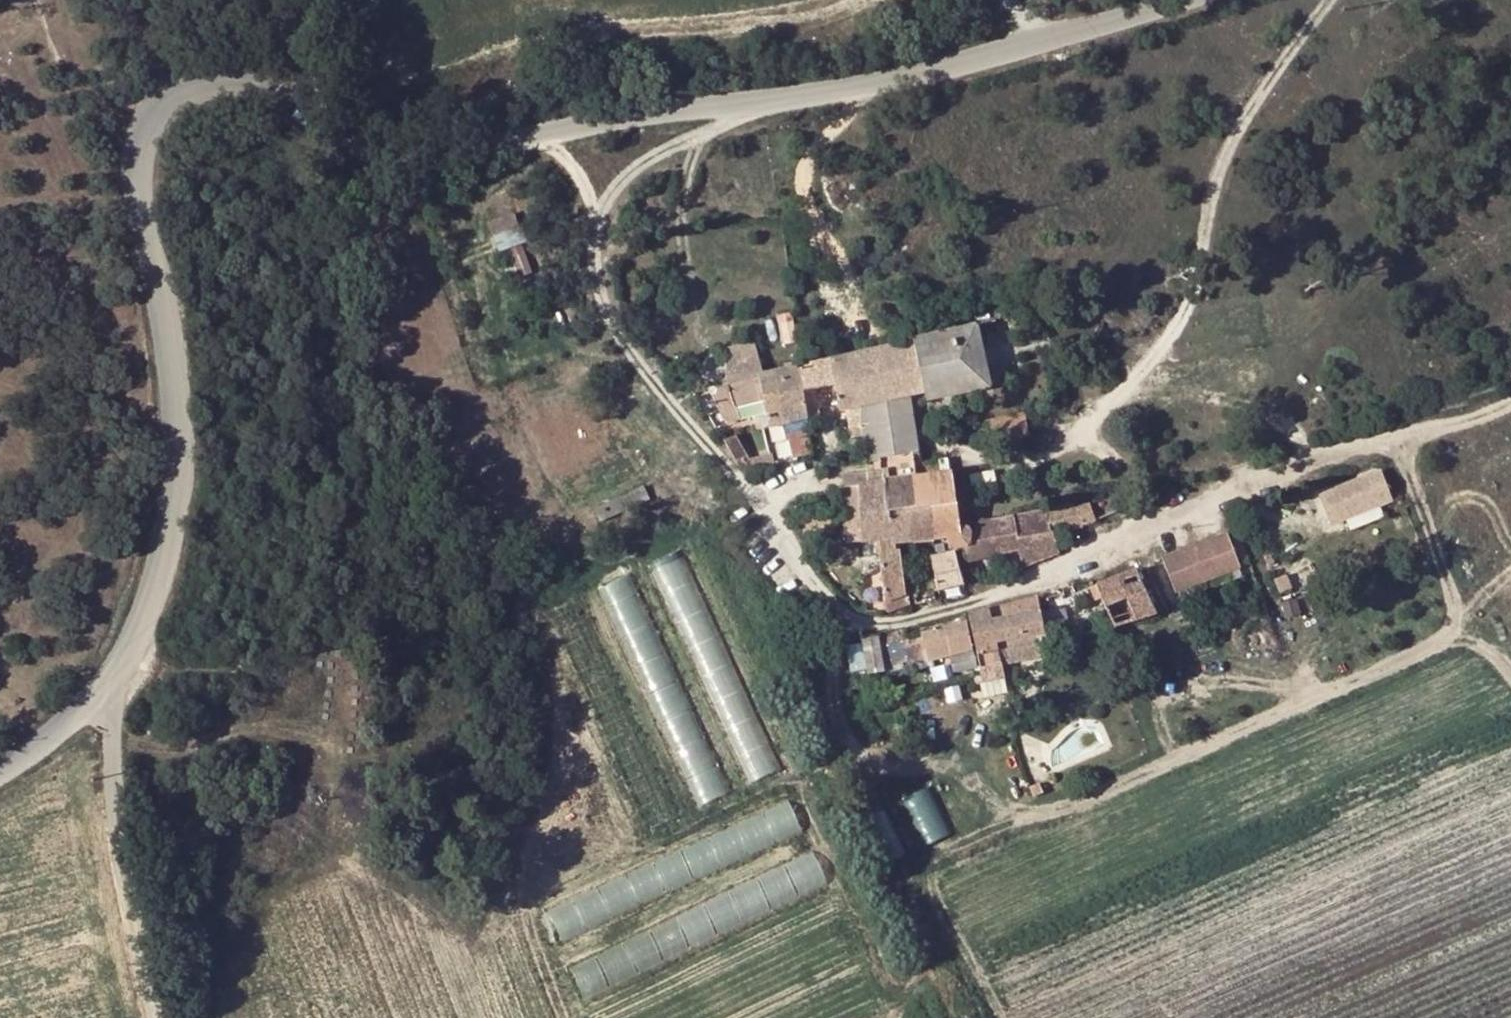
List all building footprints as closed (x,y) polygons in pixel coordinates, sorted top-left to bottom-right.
[(528,240),(517,210),(487,220),(498,252),(509,247),(518,275),(532,270),(522,242),(528,240)] [(789,313),(776,316),(778,330),(781,345),(795,342),(792,326),(789,313)] [(913,341),(924,392),(926,401),(990,386),(973,327),(913,341)] [(726,377),(755,375),(751,341),(723,347),(726,377)] [(843,411),(907,396),(924,392),(913,341),(875,349),(810,364),(796,369),(805,415),(819,412),(815,395),(834,390),(839,412),(843,411)] [(772,374),(783,425),(780,426),(783,439),(787,438),(792,460),(812,455),(806,421),(805,415),(796,369),(772,374)] [(783,425),(772,374),(756,379),(727,388),(708,393),(724,426),(737,421),(734,408),(749,405),(753,431),(768,429),(780,426),(783,425)] [(726,377),(727,388),(756,379),(755,375),(726,377)] [(861,430),(867,461),(902,455),(910,454),(919,452),(907,396),(843,411),(848,433),(861,430)] [(1023,414),(989,422),(995,446),(1028,437),(1023,414)] [(731,438),(721,442),(740,472),(769,465),(766,454),(744,461),(731,438)] [(917,478),(940,475),(935,458),(921,461),(919,452),(910,454),(917,478)] [(959,527),(952,472),(940,475),(917,478),(935,541),(944,540),(946,546),(961,544),(964,562),(994,554),(990,522),(959,527)] [(845,544),(878,545),(901,544),(887,485),(885,474),(867,476),(868,482),(854,483),(857,507),(843,508),(845,544)] [(857,507),(854,483),(868,482),(867,476),(849,475),(840,475),(843,506),(843,508),(857,507)] [(935,541),(917,478),(887,485),(901,544),(935,541)] [(1331,520),(1376,503),(1369,482),(1323,500),(1331,520)] [(642,483),(593,509),(599,520),(648,494),(642,483)] [(1050,536),(1079,525),(1074,506),(1073,503),(1044,511),(1050,536)] [(1074,506),(1079,525),(1091,521),(1085,503),(1074,506)] [(1044,511),(1013,517),(1019,548),(1022,565),(1053,552),(1050,536),(1044,511)] [(1019,548),(1013,517),(990,522),(994,554),(1019,548)] [(1220,532),(1178,549),(1188,573),(1230,555),(1220,532)] [(908,614),(901,544),(878,545),(881,576),(892,574),(895,601),(884,602),(886,616),(894,617),(908,614)] [(926,559),(937,589),(961,583),(950,551),(939,555),(926,559)] [(783,768),(688,552),(655,567),(750,783),(783,768)] [(1171,606),(1152,562),(1131,570),(1152,614),(1171,606)] [(1115,630),(1152,614),(1131,570),(1081,590),(1087,606),(1101,600),(1115,630)] [(631,645),(656,636),(634,574),(609,583),(631,645)] [(881,576),(884,602),(895,601),(892,574),(881,576)] [(1287,574),(1269,580),(1275,594),(1291,588),(1287,574)] [(961,583),(937,589),(941,601),(964,591),(961,583)] [(1037,611),(1034,599),(989,608),(991,619),(991,621),(996,643),(997,648),(997,652),(999,662),(1045,653),(1042,634),(1038,617),(1037,611)] [(996,643),(991,621),(991,619),(989,608),(966,612),(967,618),(968,626),(976,656),(981,677),(987,700),(1006,697),(999,662),(997,652),(997,648),(996,643)] [(906,638),(878,642),(877,637),(861,639),(866,671),(883,669),(906,666),(907,670),(927,665),(946,662),(970,657),(976,656),(968,626),(921,635),(906,639),(906,638)] [(970,657),(946,662),(949,675),(972,670),(970,657)] [(938,788),(908,795),(920,846),(950,838),(938,788)] [(815,852),(763,879),(778,908),(830,882),(815,852)]
